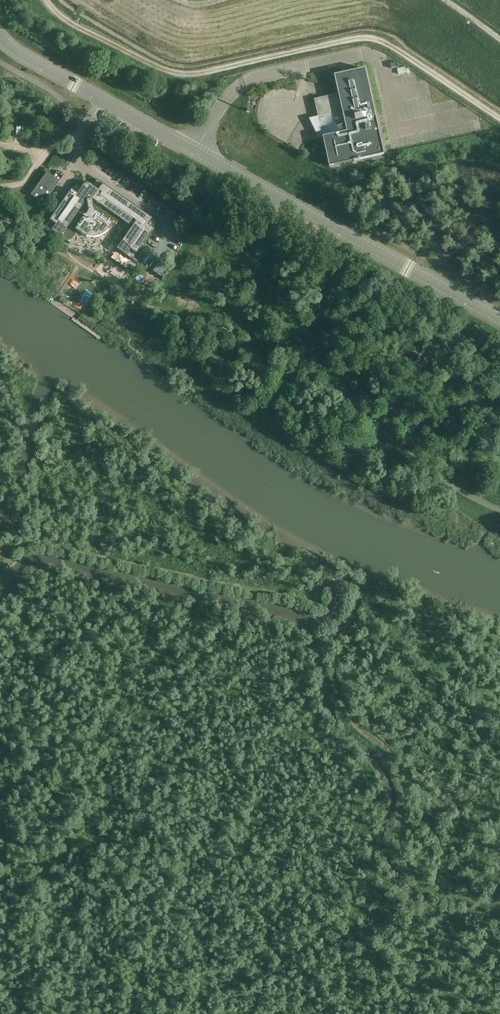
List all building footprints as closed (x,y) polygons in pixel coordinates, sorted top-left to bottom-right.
[(314,100),(318,117),(319,119),(317,135),(319,138),(322,137),(329,166),(353,161),(354,162),(360,161),(360,159),(383,154),(364,69),(334,76),(338,94),(314,100)] [(31,195),(44,204),(60,181),(64,175),(58,171),(57,171),(53,177),(53,176),(47,172),(38,185),(31,195)] [(158,223),(97,180),(96,180),(92,186),(89,184),(87,184),(84,184),(82,188),(76,183),(45,227),(70,244),(78,232),(81,234),(87,237),(93,238),(99,237),(104,234),(109,230),(113,224),(115,225),(120,219),(129,225),(131,223),(134,225),(117,249),(132,260),(158,223)]
